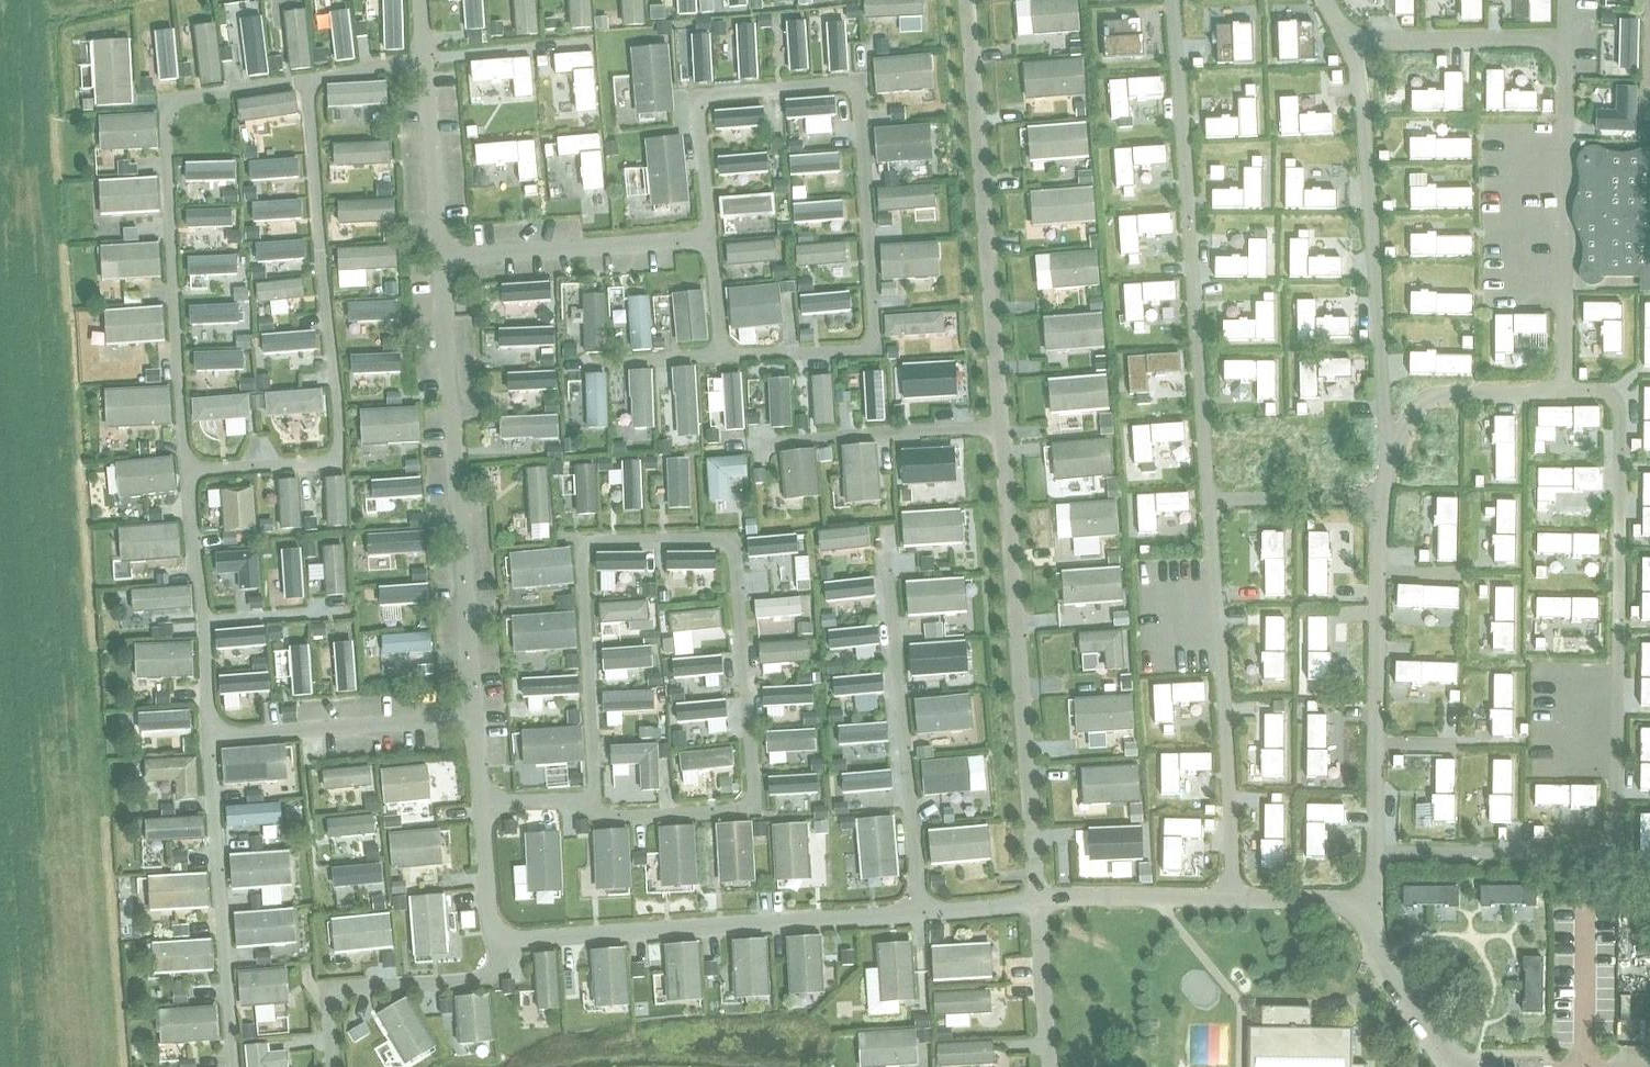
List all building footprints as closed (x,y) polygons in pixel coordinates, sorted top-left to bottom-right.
[(464,31),(483,29),(480,0),(461,0),(464,31)] [(513,36),(515,36),(536,34),(534,0),(510,0),(513,36)] [(568,29),(569,28),(591,27),(589,0),(566,0),(568,29)] [(621,26),(643,24),(642,0),(619,0),(621,26)] [(676,14),(694,14),(694,0),(676,0),(676,14)] [(700,12),(713,11),(711,0),(699,0),(700,12)] [(749,9),(761,9),(760,0),(748,0),(749,9)] [(863,19),(921,16),(921,0),(862,0),(863,19)] [(1029,1),(1031,34),(1077,31),(1075,0),(1043,0),(1029,1)] [(1394,17),(1401,17),(1413,17),(1413,0),(1394,0),(1394,17)] [(1460,1),(1460,2),(1460,22),(1481,22),(1481,0),(1460,0),(1460,1)] [(1528,4),(1529,4),(1529,25),(1549,25),(1549,0),(1528,0),(1528,4)] [(400,1),(381,2),(382,50),(386,50),(401,50),(400,1)] [(857,7),(845,8),(846,19),(858,18),(857,7)] [(303,10),(281,12),(287,69),(309,67),(303,10)] [(346,10),(328,13),(334,61),(352,59),(346,10)] [(660,11),(648,11),(648,22),(660,21),(660,11)] [(1613,14),(1601,14),(1601,26),(1613,26),(1613,14)] [(606,15),(594,16),(594,27),(606,26),(606,15)] [(770,15),(757,16),(757,28),(771,27),(770,15)] [(239,19),(238,20),(245,76),(266,73),(258,17),(255,17),(239,19)] [(1413,17),(1401,17),(1401,27),(1413,27),(1413,17)] [(555,18),(543,19),(544,30),(556,29),(555,18)] [(709,19),(694,19),(695,32),(709,31),(709,19)] [(1138,20),(1103,22),(1105,60),(1140,58),(1138,20)] [(365,21),(352,23),(354,37),(366,35),(365,21)] [(803,21),(784,22),(788,71),(806,70),(803,21)] [(1638,21),(1620,21),(1619,68),(1636,69),(1638,21)] [(501,22),(488,23),(488,37),(502,36),(501,22)] [(667,22),(655,23),(656,36),(668,36),(667,22)] [(724,22),(711,22),(712,37),(725,36),(724,22)] [(843,22),(825,23),(828,73),(846,71),(843,22)] [(213,24),(191,26),(197,84),(220,82),(213,24)] [(753,24),(734,25),(737,80),(756,79),(753,24)] [(1312,24),(1277,26),(1278,63),(1314,62),(1312,24)] [(1250,27),(1215,28),(1216,65),(1252,64),(1250,27)] [(170,30),(153,32),(157,81),(175,79),(170,30)] [(480,32),(466,32),(467,44),(480,44),(480,32)] [(708,34),(690,35),(692,83),(711,81),(708,34)] [(91,41),(94,106),(132,104),(128,39),(91,41)] [(887,39),(875,40),(875,55),(887,54),(887,39)] [(1078,44),(1067,45),(1068,57),(1079,56),(1078,44)] [(666,46),(629,49),(634,114),(672,111),(666,46)] [(230,47),(219,48),(221,63),(231,61),(230,47)] [(323,48),(311,50),(313,64),(325,62),(323,48)] [(591,53),(554,57),(555,75),(573,73),(576,112),(596,111),(593,72),(591,53)] [(928,54),(871,60),(875,94),(932,88),(928,54)] [(281,57),(268,58),(270,72),(282,71),(281,57)] [(548,57),(536,58),(537,68),(549,67),(548,57)] [(529,58),(470,64),(472,83),(512,79),(514,99),(533,97),(529,58)] [(1337,58),(1327,58),(1327,66),(1338,66),(1337,58)] [(1446,58),(1435,58),(1435,69),(1446,69),(1446,58)] [(1080,59),(1032,63),(1035,99),(1083,95),(1080,59)] [(1202,59),(1192,59),(1192,67),(1202,67),(1202,59)] [(189,63),(179,64),(180,78),(190,77),(189,63)] [(1504,72),(1485,72),(1485,111),(1504,111),(1535,111),(1535,94),(1518,94),(1518,92),(1510,92),(1510,94),(1504,94),(1504,72)] [(1341,73),(1331,73),(1331,83),(1341,83),(1341,73)] [(1426,93),(1411,93),(1411,111),(1443,111),(1462,111),(1462,74),(1443,74),(1443,93),(1435,93),(1435,89),(1426,89),(1426,93)] [(150,77),(138,78),(139,93),(151,91),(150,77)] [(1158,79),(1108,82),(1109,100),(1110,120),(1118,119),(1128,119),(1127,99),(1135,98),(1136,101),(1144,101),(1143,98),(1159,97),(1158,79)] [(328,85),(325,85),(326,108),(384,104),(383,82),(328,85)] [(1255,86),(1244,87),(1245,97),(1255,97),(1255,86)] [(1596,110),(1595,131),(1635,132),(1636,87),(1616,87),(1615,110),(1596,110)] [(292,92),(234,100),(238,123),(296,114),(292,92)] [(832,97),(784,101),(785,119),(792,119),(834,115),(832,100),(832,97)] [(90,99),(80,100),(81,111),(91,110),(90,99)] [(1297,99),(1278,99),(1280,136),(1298,135),(1331,133),(1330,116),(1314,117),(1314,114),(1305,114),(1305,117),(1298,117),(1297,99)] [(1220,120),(1206,120),(1206,137),(1237,136),(1256,136),(1255,100),(1236,100),(1237,120),(1229,120),(1229,117),(1220,117),(1220,120)] [(1552,102),(1541,102),(1541,112),(1552,112),(1552,102)] [(1083,107),(1072,107),(1073,120),(1084,119),(1083,107)] [(762,108),(713,111),(714,130),(763,126),(762,108)] [(903,108),(889,109),(890,123),(904,122),(903,108)] [(154,114),(106,117),(108,151),(156,148),(154,114)] [(1128,119),(1118,119),(1118,129),(1132,128),(1131,119),(1128,119)] [(1085,123),(1037,126),(1040,161),(1088,158),(1085,123)] [(389,126),(374,126),(374,141),(389,140),(389,126)] [(921,126),(873,130),(875,164),(923,160),(921,126)] [(476,127),(468,128),(469,137),(477,137),(476,127)] [(1638,140),(1649,140),(1649,128),(1639,127),(1638,140)] [(598,135),(556,139),(558,157),(580,155),(583,192),(603,190),(600,153),(598,135)] [(681,136),(643,139),(649,206),(687,202),(681,136)] [(783,138),(769,139),(770,151),(784,150),(783,138)] [(1426,141),(1408,142),(1409,162),(1470,161),(1470,142),(1434,143),(1434,139),(1426,139),(1426,141)] [(801,141),(787,142),(788,153),(802,152),(801,141)] [(387,142),(331,145),(332,167),(388,164),(387,142)] [(534,142),(475,147),(476,166),(517,163),(518,182),(537,180),(534,142)] [(616,142),(603,143),(605,157),(617,156),(616,142)] [(552,145),(544,146),(545,159),(553,158),(552,145)] [(255,146),(241,148),(242,160),(257,158),(255,146)] [(1163,148),(1112,151),(1113,169),(1114,189),(1122,189),(1132,188),(1131,168),(1140,167),(1141,171),(1148,170),(1148,167),(1164,166),(1163,148)] [(1649,158),(1642,158),(1641,155),(1637,154),(1625,157),(1614,156),(1602,153),(1596,150),(1588,151),(1582,155),(1579,161),(1578,168),(1580,177),(1580,186),(1579,195),(1579,199),(1582,203),(1586,205),(1586,222),(1581,224),(1579,229),(1579,234),(1583,243),(1584,253),(1583,263),(1581,273),(1581,278),(1584,283),(1589,285),(1594,285),(1599,282),(1602,277),(1649,277),(1649,156),(1649,158)] [(765,154),(716,157),(717,176),(766,172),(765,154)] [(836,154),(788,157),(789,176),(838,172),(836,154)] [(1261,158),(1251,158),(1251,169),(1261,169),(1261,158)] [(295,159),(246,162),(247,181),(296,177),(295,159)] [(1295,161),(1284,161),(1284,170),(1295,170),(1295,161)] [(130,162),(116,163),(117,175),(131,173),(130,162)] [(234,164),(185,165),(185,183),(234,182),(234,164)] [(1228,192),(1212,192),(1212,209),(1242,209),(1261,209),(1261,169),(1251,169),(1242,169),(1242,192),(1237,192),(1237,189),(1228,189),(1228,192)] [(1295,170),(1284,170),(1284,209),(1303,209),(1334,209),(1334,192),(1320,192),(1320,189),(1311,189),(1311,192),(1303,192),(1303,170),(1295,170)] [(1090,171),(1077,172),(1078,185),(1091,184),(1090,171)] [(894,173),(883,173),(884,187),(895,186),(894,173)] [(157,179),(109,182),(110,214),(159,212),(157,179)] [(786,180),(773,181),(774,194),(787,193),(786,180)] [(536,185),(523,187),(524,195),(536,194),(536,185)] [(389,186),(378,186),(379,198),(389,198),(389,186)] [(932,186),(876,190),(877,212),(934,208),(932,186)] [(254,187),(242,188),(243,201),(256,200),(254,187)] [(1092,187),(1044,191),(1047,226),(1095,222),(1092,187)] [(1132,188),(1122,189),(1123,197),(1133,196),(1132,188)] [(1427,191),(1409,191),(1410,211),(1471,210),(1471,191),(1435,192),(1435,188),(1427,188),(1427,191)] [(802,189),(791,190),(792,201),(803,201),(802,189)] [(238,192),(224,192),(224,205),(238,204),(238,192)] [(770,196),(719,200),(720,217),(771,213),(771,210),(770,196)] [(298,200),(250,204),(251,222),(299,219),(298,200)] [(392,200),(336,203),(337,225),(393,221),(392,200)] [(840,201),(791,205),(792,224),(841,220),(840,201)] [(229,209),(184,211),(184,228),(229,226),(229,209)] [(890,214),(877,215),(877,227),(891,226),(890,214)] [(1167,216),(1117,219),(1118,236),(1119,257),(1128,256),(1137,256),(1135,235),(1145,235),(1145,238),(1153,238),(1153,234),(1168,234),(1167,216)] [(790,223),(776,224),(777,237),(791,236),(790,223)] [(257,227),(243,228),(244,240),(258,239),(257,227)] [(138,229),(124,229),(124,241),(139,240),(138,229)] [(392,230),(382,231),(382,243),(393,242),(392,230)] [(239,232),(225,232),(225,244),(239,244),(239,232)] [(811,232),(796,233),(797,244),(812,243),(811,232)] [(1266,232),(1253,232),(1253,241),(1266,241),(1266,232)] [(1307,232),(1297,232),(1297,241),(1307,241),(1307,232)] [(1428,236),(1410,235),(1410,256),(1472,255),(1472,236),(1436,237),(1436,232),(1427,232),(1428,235),(1428,236)] [(1099,235),(1088,236),(1089,249),(1100,248),(1099,235)] [(302,241),(253,245),(254,263),(303,259),(302,241)] [(728,245),(724,245),(726,266),(774,262),(773,241),(728,245)] [(1230,259),(1215,259),(1215,278),(1247,278),(1266,278),(1266,241),(1253,241),(1247,241),(1247,259),(1239,259),(1239,256),(1230,256),(1230,259)] [(1297,241),(1289,241),(1288,277),(1307,277),(1340,277),(1340,260),(1324,260),(1324,257),(1315,257),(1315,260),(1307,259),(1307,241),(1297,241)] [(842,243),(794,247),(796,268),(844,264),(844,260),(843,245),(842,243)] [(927,243),(879,246),(881,281),(929,278),(927,243)] [(158,244),(110,246),(112,280),(160,277),(158,244)] [(393,246),(336,249),(337,272),(395,268),(393,246)] [(1094,252),(1048,256),(1051,290),(1097,286),(1094,252)] [(234,256),(185,258),(186,277),(235,274),(234,256)] [(1137,256),(1128,256),(1128,264),(1139,264),(1139,256),(1137,256)] [(785,266),(771,267),(772,279),(786,278),(785,266)] [(263,267),(249,268),(250,280),(264,279),(263,267)] [(300,279),(253,285),(255,304),(302,298),(300,279)] [(811,279),(797,280),(798,293),(812,291),(811,279)] [(794,282),(778,283),(779,294),(795,293),(794,282)] [(549,283),(500,286),(501,304),(550,301),(549,283)] [(895,283),(881,284),(882,297),(896,296),(895,283)] [(1172,284),(1122,286),(1123,304),(1124,325),(1133,324),(1142,324),(1141,303),(1150,303),(1150,306),(1158,306),(1158,302),(1173,301),(1172,284)] [(395,285),(381,285),(381,298),(395,297),(395,285)] [(777,286),(737,289),(741,330),(781,326),(777,286)] [(248,288),(233,289),(234,301),(248,301),(248,288)] [(1421,293),(1411,293),(1411,313),(1471,314),(1472,295),(1436,295),(1436,293),(1428,293),(1428,292),(1428,291),(1421,291),(1421,293)] [(701,292),(671,294),(675,344),(706,341),(701,292)] [(847,293),(799,297),(800,315),(849,311),(847,293)] [(602,294),(580,295),(583,354),(604,353),(602,294)] [(143,295),(126,295),(126,307),(144,306),(143,295)] [(1273,295),(1262,295),(1262,304),(1273,304),(1273,295)] [(646,297),(626,298),(629,351),(650,350),(646,297)] [(1100,298),(1088,299),(1089,311),(1101,310),(1100,298)] [(394,302),(345,304),(346,322),(348,322),(395,320),(394,302)] [(1315,302),(1296,302),(1296,339),(1315,338),(1348,338),(1347,319),(1332,320),(1331,317),(1323,317),(1323,320),(1315,320),(1315,302)] [(1238,323),(1223,323),(1223,341),(1254,341),(1273,341),(1273,304),(1262,304),(1254,304),(1254,323),(1246,323),(1246,320),(1238,320),(1238,323)] [(1620,304),(1582,304),(1582,322),(1602,322),(1602,329),(1599,329),(1599,339),(1602,339),(1602,355),(1620,355),(1620,322),(1620,304)] [(235,305),(187,307),(187,326),(236,323),(235,305)] [(162,307),(113,310),(116,345),(164,342),(162,307)] [(544,308),(535,316),(544,327),(553,318),(544,308)] [(941,314),(884,317),(885,338),(942,334),(941,314)] [(1101,314),(1052,317),(1055,352),(1103,348),(1101,314)] [(1547,316),(1495,316),(1495,353),(1505,353),(1513,353),(1513,333),(1521,333),(1521,336),(1530,336),(1530,333),(1547,333),(1547,316)] [(271,318),(256,320),(258,332),(272,331),(271,318)] [(1142,324),(1133,324),(1133,332),(1142,331),(1142,324)] [(552,328),(496,330),(497,348),(552,346),(552,328)] [(812,329),(798,331),(799,343),(813,342),(812,329)] [(312,331),(259,336),(261,355),(314,350),(312,331)] [(1367,333),(1358,333),(1358,342),(1367,342),(1367,333)] [(248,336),(234,337),(234,349),(249,348),(248,336)] [(395,338),(382,339),(382,352),(396,351),(395,338)] [(662,338),(652,338),(652,349),(663,349),(662,338)] [(1472,339),(1461,339),(1462,349),(1472,349),(1472,339)] [(622,340),(608,341),(608,353),(623,352),(622,340)] [(575,344),(561,345),(562,357),(575,356),(575,344)] [(898,347),(887,348),(887,360),(898,359),(898,347)] [(240,352),(192,353),(192,372),(241,371),(240,352)] [(1427,356),(1410,356),(1410,376),(1471,377),(1471,358),(1435,357),(1435,354),(1427,353),(1427,356)] [(397,355),(348,356),(349,374),(352,374),(398,372),(397,355)] [(1177,355),(1126,358),(1127,376),(1128,396),(1136,395),(1146,395),(1145,375),(1154,374),(1154,377),(1162,377),(1162,374),(1178,373),(1177,355)] [(1505,355),(1495,355),(1495,364),(1505,364),(1505,355)] [(552,356),(538,356),(538,367),(552,367),(552,356)] [(1104,361),(1093,362),(1094,374),(1105,373),(1104,361)] [(1350,361),(1298,362),(1298,399),(1317,399),(1317,380),(1325,380),(1325,383),(1334,383),(1334,380),(1350,380),(1350,361)] [(1256,363),(1222,363),(1222,381),(1239,381),(1239,384),(1247,384),(1247,381),(1256,381),(1256,400),(1275,400),(1275,363),(1256,363)] [(947,364),(902,366),(904,399),(949,397),(949,394),(947,364)] [(693,367),(672,369),(676,438),(697,436),(693,367)] [(158,370),(144,371),(144,383),(159,382),(158,370)] [(1587,370),(1579,370),(1579,381),(1587,381),(1587,370)] [(650,371),(628,372),(630,429),(651,428),(650,371)] [(555,372),(506,374),(507,392),(555,390),(555,372)] [(604,374),(584,375),(584,377),(585,422),(585,429),(606,428),(604,374)] [(860,375),(863,422),(882,421),(879,374),(860,375)] [(267,375),(255,376),(255,390),(268,389),(267,375)] [(738,375),(721,376),(724,431),(742,430),(738,375)] [(830,376),(810,377),(813,426),(833,424),(830,376)] [(1105,376),(1057,379),(1060,414),(1108,410),(1105,376)] [(252,379),(238,379),(239,392),(253,391),(252,379)] [(787,379),(767,379),(769,429),(789,428),(787,379)] [(167,389),(119,391),(120,427),(169,425),(167,389)] [(319,390),(263,394),(265,417),(321,413),(319,390)] [(847,392),(834,393),(835,404),(848,403),(847,392)] [(399,393),(386,393),(386,405),(399,404),(399,393)] [(1146,395),(1136,395),(1137,405),(1149,404),(1149,395),(1146,395)] [(246,396),(189,400),(191,423),(248,418),(246,396)] [(248,411),(264,409),(263,396),(247,397),(248,411)] [(557,401),(543,401),(543,413),(557,412),(557,401)] [(1275,405),(1265,405),(1265,415),(1275,415),(1275,405)] [(1307,405),(1296,405),(1296,415),(1307,415),(1307,405)] [(904,408),(894,408),(894,420),(905,419),(904,408)] [(1539,408),(1538,417),(1538,428),(1574,427),(1575,430),(1584,431),(1584,427),(1599,427),(1600,408),(1539,408)] [(415,409),(367,411),(368,446),(417,443),(415,409)] [(756,411),(745,411),(745,425),(757,425),(756,411)] [(1110,414),(1099,415),(1100,436),(1112,435),(1110,414)] [(806,415),(794,416),(795,430),(807,429),(806,415)] [(555,416),(497,419),(498,440),(556,437),(555,416)] [(1494,437),(1492,437),(1492,445),(1496,445),(1495,481),(1514,481),(1515,419),(1494,419),(1494,437)] [(1181,425),(1131,428),(1132,446),(1133,466),(1141,466),(1150,465),(1149,445),(1159,444),(1159,447),(1167,447),(1167,444),(1182,443),(1181,425)] [(717,430),(704,430),(705,444),(718,444),(717,430)] [(577,439),(562,439),(562,453),(577,453),(577,439)] [(1108,439),(1059,444),(1062,481),(1110,476),(1108,439)] [(668,441),(656,442),(656,456),(669,455),(668,441)] [(1640,441),(1630,441),(1630,452),(1640,452),(1640,441)] [(149,442),(139,443),(140,455),(150,454),(149,442)] [(624,442),(611,443),(611,455),(624,455),(624,442)] [(1544,442),(1534,442),(1534,453),(1544,453),(1544,442)] [(874,445),(840,447),(844,493),(878,491),(874,445)] [(560,447),(546,448),(546,460),(560,459),(560,447)] [(829,447),(817,448),(818,463),(830,461),(829,447)] [(814,450),(778,453),(782,500),(818,497),(814,450)] [(943,450),(900,451),(901,485),(944,484),(943,450)] [(171,456),(123,461),(127,496),(175,490),(171,456)] [(743,457),(704,460),(708,502),(728,501),(727,479),(745,477),(743,457)] [(656,458),(641,458),(641,460),(642,470),(656,470),(656,458)] [(610,459),(596,460),(597,472),(611,471),(610,459)] [(686,459),(665,460),(667,509),(688,508),(686,459)] [(418,460),(404,461),(404,473),(418,473),(418,460)] [(561,462),(548,462),(549,477),(562,476),(561,462)] [(638,462),(620,463),(622,510),(639,510),(638,462)] [(1150,465),(1141,466),(1141,473),(1154,473),(1154,465),(1150,465)] [(593,466),(573,467),(575,515),(595,514),(593,466)] [(545,468),(524,470),(528,525),(548,524),(545,468)] [(1599,469),(1537,468),(1538,487),(1574,487),(1575,492),(1584,492),(1584,488),(1599,488),(1599,469)] [(764,469),(752,470),(753,483),(765,483),(764,469)] [(486,471),(475,472),(476,484),(487,483),(486,471)] [(1118,477),(1105,478),(1107,499),(1120,499),(1118,477)] [(1483,478),(1475,477),(1475,488),(1483,488),(1483,478)] [(344,478),(323,479),(325,528),(346,527),(346,522),(344,478)] [(371,481),(371,482),(372,500),(420,497),(419,479),(371,481)] [(279,481),(275,481),(278,530),(299,528),(296,480),(279,481)] [(252,489),(219,491),(221,533),(254,531),(252,489)] [(912,490),(901,490),(901,502),(912,501),(912,490)] [(1186,494),(1135,497),(1136,515),(1138,535),(1155,534),(1154,514),(1163,513),(1163,516),(1171,516),(1171,513),(1187,512),(1186,494)] [(1437,517),(1435,517),(1434,526),(1438,526),(1437,561),(1456,561),(1458,500),(1437,500),(1437,517)] [(1496,537),(1493,537),(1492,545),(1495,546),(1495,563),(1515,563),(1516,502),(1497,501),(1496,537)] [(1068,505),(1071,539),(1117,536),(1114,502),(1068,505)] [(1547,503),(1537,503),(1537,511),(1547,511),(1547,503)] [(165,509),(151,510),(152,522),(167,520),(165,509)] [(1495,509),(1484,509),(1484,518),(1495,518),(1495,509)] [(947,511),(899,514),(901,548),(949,545),(947,511)] [(422,516),(409,517),(409,529),(423,528),(422,516)] [(314,517),(302,518),(303,531),(316,530),(314,517)] [(271,520),(257,521),(258,532),(272,532),(271,520)] [(754,520),(744,520),(745,536),(755,535),(754,520)] [(1315,521),(1306,521),(1306,532),(1315,532),(1315,521)] [(175,525),(127,527),(129,561),(178,558),(175,525)] [(865,527),(816,532),(818,553),(867,548),(865,527)] [(1640,527),(1632,527),(1632,538),(1640,538),(1640,527)] [(423,532),(366,535),(367,556),(424,552),(423,532)] [(235,534),(221,535),(221,546),(236,545),(235,534)] [(1263,552),(1261,552),(1261,561),(1264,561),(1265,596),(1284,596),(1283,534),(1263,534),(1263,552)] [(1328,535),(1308,535),(1307,596),(1326,596),(1327,561),(1331,561),(1331,552),(1328,552),(1328,535)] [(794,536),(745,540),(746,557),(747,559),(796,554),(794,536)] [(1599,538),(1537,537),(1537,556),(1573,556),(1572,560),(1581,560),(1581,557),(1599,558),(1599,538)] [(269,542),(258,543),(259,557),(271,555),(269,542)] [(314,543),(302,544),(303,558),(315,557),(314,543)] [(341,547),(321,547),(324,596),(344,595),(341,547)] [(1149,548),(1139,548),(1139,557),(1149,557),(1149,548)] [(568,549),(520,553),(523,589),(572,584),(568,549)] [(255,551),(213,554),(214,575),(236,573),(237,591),(258,589),(255,551)] [(281,552),(279,552),(283,600),(301,599),(298,551),(281,552)] [(1117,552),(1107,553),(1108,565),(1119,564),(1117,552)] [(1429,552),(1418,552),(1418,563),(1429,562),(1429,552)] [(713,553),(665,553),(665,572),(713,571),(713,553)] [(644,554),(595,554),(595,572),(601,572),(601,591),(614,591),(614,572),(644,571),(644,554)] [(1641,560),(1641,622),(1649,622),(1649,560),(1641,560)] [(831,567),(819,568),(820,581),(832,580),(831,567)] [(1546,568),(1536,567),(1536,578),(1547,578),(1546,568)] [(1119,568),(1071,572),(1073,606),(1122,603),(1119,568)] [(425,570),(411,570),(411,581),(425,580),(425,570)] [(171,575),(158,576),(159,587),(172,586),(171,575)] [(871,579),(822,584),(824,603),(874,597),(871,579)] [(808,580),(795,581),(796,592),(809,590),(808,580)] [(952,580),(903,583),(906,618),(954,614),(952,580)] [(655,584),(642,584),(642,598),(655,597),(655,584)] [(425,586),(376,589),(378,607),(426,604),(425,586)] [(187,587),(128,591),(130,613),(188,609),(187,587)] [(1397,587),(1397,607),(1414,608),(1414,610),(1423,611),(1423,607),(1458,608),(1459,589),(1397,587)] [(1487,588),(1478,588),(1478,598),(1487,598),(1487,588)] [(1495,624),(1491,624),(1491,633),(1493,633),(1493,650),(1513,651),(1514,589),(1495,589),(1495,624)] [(668,592),(659,593),(659,605),(669,604),(668,592)] [(573,596),(555,597),(556,611),(574,610),(573,596)] [(260,597),(247,598),(247,610),(261,609),(260,597)] [(799,598),(753,602),(754,619),(800,615),(799,598)] [(1598,602),(1537,601),(1536,619),(1572,620),(1572,624),(1580,624),(1580,621),(1598,622),(1598,602)] [(645,602),(597,605),(599,624),(628,622),(628,632),(647,631),(647,621),(645,602)] [(1638,608),(1630,608),(1630,619),(1638,619),(1638,608)] [(718,611),(668,616),(670,633),(719,628),(718,611)] [(1130,611),(1116,612),(1116,625),(1131,624),(1130,611)] [(572,613),(524,616),(527,652),(575,649),(572,613)] [(834,615),(820,616),(821,628),(835,627),(834,615)] [(429,618),(415,619),(416,630),(430,629),(429,618)] [(1265,654),(1261,654),(1261,663),(1263,663),(1263,680),(1283,681),(1284,619),(1265,619),(1265,654)] [(1326,619),(1307,619),(1308,681),(1328,680),(1327,663),(1330,663),(1330,654),(1326,654),(1326,619)] [(811,623),(796,624),(797,635),(812,634),(811,623)] [(169,624),(157,625),(158,639),(170,638),(169,624)] [(324,624),(310,625),(311,638),(325,636),(324,624)] [(941,624),(923,625),(924,639),(942,638),(941,624)] [(875,627),(827,632),(828,651),(877,646),(875,627)] [(263,628),(214,631),(216,650),(265,646),(263,628)] [(281,628),(267,629),(268,641),(282,640),(281,628)] [(1104,671),(1123,670),(1120,631),(1078,634),(1079,655),(1103,653),(1104,671)] [(428,633),(380,637),(381,655),(430,651),(428,633)] [(658,633),(642,634),(643,645),(659,644),(658,633)] [(677,639),(661,640),(662,655),(679,653),(677,639)] [(1545,641),(1535,641),(1535,651),(1545,651),(1545,641)] [(806,642),(757,645),(758,666),(763,666),(763,676),(781,674),(780,664),(807,662),(806,642)] [(958,642),(909,646),(912,677),(960,673),(958,642)] [(334,644),(332,645),(336,693),(354,691),(350,643),(334,644)] [(189,644),(144,645),(145,680),(191,678),(189,644)] [(1641,646),(1640,707),(1649,707),(1649,646),(1641,646)] [(305,647),(287,648),(291,697),(309,696),(305,647)] [(648,648),(600,651),(601,672),(650,668),(648,648)] [(577,656),(564,656),(565,671),(577,670),(577,656)] [(720,657),(671,662),(672,679),(705,677),(706,688),(719,687),(718,675),(722,675),(720,657)] [(264,659),(250,660),(251,672),(265,671),(264,659)] [(839,662),(825,663),(826,676),(840,674),(839,662)] [(1396,663),(1394,684),(1413,682),(1414,685),(1421,685),(1421,683),(1458,683),(1457,665),(1396,663)] [(432,665),(418,666),(419,675),(432,675),(432,665)] [(812,673),(797,673),(798,685),(812,684),(820,684),(819,673),(812,674),(812,673)] [(265,674),(217,677),(218,696),(267,692),(265,674)] [(659,674),(646,675),(646,687),(660,686),(659,674)] [(832,679),(832,680),(833,698),(882,694),(880,675),(832,679)] [(1493,712),(1489,712),(1489,720),(1492,720),(1492,738),(1512,738),(1513,676),(1494,676),(1493,712)] [(576,677),(520,680),(521,698),(577,695),(576,677)] [(1129,680),(1118,681),(1119,692),(1129,692),(1129,680)] [(1202,684),(1151,687),(1152,705),(1154,725),(1171,724),(1170,704),(1179,703),(1179,707),(1187,706),(1187,703),(1203,702),(1202,684)] [(810,687),(761,690),(762,708),(763,708),(811,704),(810,687)] [(682,689),(668,690),(669,702),(683,700),(682,689)] [(1461,693),(1449,691),(1449,702),(1460,703),(1461,693)] [(652,692),(601,694),(601,713),(652,712),(652,692)] [(169,693),(155,693),(156,706),(170,705),(169,693)] [(912,701),(915,737),(972,731),(969,696),(912,701)] [(1129,697),(1086,700),(1087,733),(1132,732),(1129,697)] [(723,701),(674,706),(676,722),(676,724),(708,721),(709,734),(726,732),(725,719),(723,701)] [(1283,703),(1271,703),(1271,714),(1283,714),(1283,703)] [(294,708),(280,709),(281,721),(295,720),(294,708)] [(578,711),(566,711),(567,725),(579,724),(578,711)] [(841,711),(827,712),(828,724),(842,723),(841,711)] [(188,712),(137,715),(138,733),(189,730),(188,712)] [(816,713),(802,714),(803,726),(816,725),(816,713)] [(1264,752),(1260,752),(1260,760),(1262,760),(1262,778),(1282,778),(1283,717),(1264,716),(1264,752)] [(1326,716),(1308,716),(1308,780),(1327,780),(1327,763),(1329,763),(1330,757),(1327,757),(1326,716)] [(885,724),(836,728),(837,746),(886,743),(885,724)] [(1172,726),(1162,726),(1163,734),(1172,734),(1172,726)] [(1528,726),(1519,726),(1519,736),(1528,736),(1528,726)] [(581,763),(578,727),(519,732),(522,768),(581,763)] [(652,728),(637,729),(638,740),(652,739),(660,739),(659,730),(652,730),(652,728)] [(813,731),(764,734),(765,754),(814,752),(813,731)] [(1640,731),(1639,792),(1649,792),(1649,731),(1640,731)] [(684,732),(671,733),(672,747),(685,746),(684,732)] [(193,738),(182,739),(182,754),(193,754),(193,738)] [(609,747),(609,766),(638,765),(639,791),(658,790),(655,745),(609,747)] [(668,745),(656,746),(657,760),(669,759),(668,745)] [(1137,745),(1126,746),(1127,758),(1137,757),(1137,745)] [(276,747),(219,751),(222,786),(279,782),(276,747)] [(929,747),(918,749),(919,759),(931,758),(929,747)] [(730,749),(678,755),(680,773),(681,773),(682,784),(696,783),(695,771),(732,767),(730,749)] [(1210,756),(1159,756),(1159,773),(1159,795),(1178,795),(1178,773),(1187,773),(1187,776),(1195,776),(1195,773),(1210,773),(1210,756)] [(1403,757),(1393,757),(1393,768),(1403,768),(1403,757)] [(198,758),(148,761),(149,783),(177,782),(178,802),(200,801),(198,758)] [(920,763),(923,797),(969,792),(966,759),(920,763)] [(824,760),(809,761),(810,772),(824,772),(824,760)] [(844,760),(831,761),(831,774),(845,772),(844,760)] [(1436,797),(1432,797),(1432,805),(1434,806),(1434,823),(1454,823),(1455,762),(1436,761),(1436,797)] [(1493,798),(1489,798),(1489,806),(1491,806),(1491,824),(1511,824),(1512,763),(1493,762),(1493,798)] [(1137,766),(1089,769),(1090,805),(1139,803),(1137,766)] [(424,767),(378,771),(382,805),(428,800),(424,767)] [(367,768),(321,772),(323,791),(369,786),(367,768)] [(889,772),(840,776),(842,795),(890,791),(889,772)] [(581,775),(567,775),(568,788),(582,787),(581,775)] [(815,776),(767,779),(768,797),(816,794),(815,776)] [(731,778),(718,779),(719,795),(731,794),(738,793),(737,784),(731,785),(731,778)] [(1597,788),(1535,787),(1535,806),(1570,806),(1570,810),(1579,810),(1579,808),(1596,808),(1597,788)] [(259,790),(245,791),(246,804),(260,802),(259,790)] [(1281,796),(1271,796),(1271,807),(1281,807),(1281,796)] [(376,797),(363,798),(364,811),(377,810),(376,797)] [(846,803),(832,804),(833,816),(847,815),(846,803)] [(278,804),(226,808),(227,828),(280,824),(278,804)] [(1143,804),(1131,805),(1131,823),(1144,822),(1143,804)] [(172,805),(159,806),(160,818),(173,817),(172,805)] [(826,807),(812,808),(813,820),(827,819),(826,807)] [(1204,807),(1204,815),(1214,815),(1215,807),(1204,807)] [(1264,842),(1260,842),(1260,851),(1262,851),(1262,868),(1282,868),(1283,807),(1281,807),(1271,807),(1264,807),(1264,842)] [(1343,807),(1306,807),(1306,826),(1306,858),(1324,858),(1324,842),(1327,842),(1327,834),(1324,834),(1324,826),(1343,826),(1343,807)] [(953,808),(943,809),(944,822),(954,822),(953,808)] [(372,816),(327,820),(329,839),(374,834),(372,816)] [(399,816),(383,817),(384,829),(400,828),(399,816)] [(1639,816),(1638,865),(1649,865),(1649,816),(1639,816)] [(201,818),(142,822),(144,844),(202,840),(201,818)] [(852,818),(839,819),(840,831),(853,830),(852,818)] [(892,819),(855,822),(859,868),(896,865),(892,819)] [(1200,821),(1163,820),(1163,839),(1162,871),(1180,872),(1180,858),(1183,858),(1183,850),(1180,850),(1181,839),(1200,839),(1200,821)] [(1204,821),(1204,829),(1214,830),(1214,822),(1204,821)] [(515,822),(503,822),(503,836),(515,835),(515,822)] [(586,822),(574,822),(574,836),(587,835),(586,822)] [(764,824),(752,824),(752,838),(765,838),(764,824)] [(806,824),(773,826),(776,870),(809,868),(806,824)] [(827,824),(814,825),(815,839),(828,838),(827,824)] [(750,826),(717,828),(720,872),(753,870),(750,826)] [(981,827),(926,833),(929,866),(984,862),(981,827)] [(693,828),(660,830),(661,873),(694,872),(693,828)] [(1544,828),(1533,828),(1533,839),(1544,839),(1544,828)] [(1139,829),(1098,831),(1099,862),(1141,860),(1139,829)] [(1506,829),(1498,829),(1498,840),(1506,840),(1506,829)] [(435,831),(387,835),(390,870),(438,865),(435,831)] [(627,831),(594,832),(596,876),(629,875),(627,831)] [(559,833),(526,835),(528,879),(561,877),(559,833)] [(260,838),(248,839),(249,853),(262,851),(260,838)] [(376,846),(364,848),(365,861),(378,860),(376,846)] [(185,851),(171,852),(172,865),(186,864),(185,851)] [(228,857),(230,891),(289,887),(286,853),(228,857)] [(645,854),(631,854),(631,867),(645,866),(645,854)] [(380,865),(331,870),(333,888),(382,884),(380,865)] [(1151,865),(1139,865),(1139,884),(1151,884),(1151,865)] [(1635,871),(1627,871),(1627,880),(1635,880),(1635,871)] [(205,875),(157,878),(159,912),(207,909),(205,875)] [(944,876),(929,877),(930,889),(945,888),(944,876)] [(404,882),(390,883),(391,895),(405,894),(404,882)] [(1536,887),(1508,888),(1508,906),(1526,906),(1526,907),(1536,907),(1536,887)] [(1430,888),(1403,888),(1403,908),(1412,908),(1412,907),(1430,907),(1430,888)] [(1457,888),(1430,888),(1430,907),(1448,907),(1448,908),(1457,908),(1457,888)] [(1508,888),(1480,888),(1480,907),(1490,907),(1490,906),(1508,906),(1508,888)] [(261,896),(249,897),(250,910),(262,910),(261,896)] [(441,896),(407,898),(411,947),(445,944),(441,896)] [(383,897),(371,898),(372,911),(385,910),(383,897)] [(404,897),(391,898),(392,912),(405,911),(404,897)] [(290,911),(232,915),(235,948),(293,944),(290,911)] [(388,915),(340,919),(343,954),(391,949),(388,915)] [(943,925),(928,926),(929,939),(943,938),(943,925)] [(184,928),(171,928),(172,939),(184,939),(184,928)] [(819,938),(784,939),(785,954),(787,988),(822,986),(819,938)] [(209,941),(161,944),(163,974),(211,971),(209,941)] [(764,941),(730,942),(731,957),(732,990),(767,989),(764,941)] [(914,1002),(910,944),(875,946),(879,1004),(914,1002)] [(686,945),(662,946),(663,962),(665,995),(700,993),(696,945),(686,945)] [(978,946),(930,948),(932,983),(980,980),(978,946)] [(623,950),(589,952),(590,967),(592,1001),(626,999),(623,950)] [(852,952),(840,952),(841,966),(852,966),(852,952)] [(268,953),(254,954),(255,966),(269,965),(268,953)] [(554,954),(532,956),(536,1011),(558,1009),(554,954)] [(393,955),(380,955),(381,970),(393,969),(393,955)] [(1542,960),(1523,960),(1523,969),(1524,969),(1524,987),(1542,987),(1542,960)] [(715,962),(703,963),(704,978),(716,977),(715,962)] [(642,964),(630,964),(631,979),(643,978),(642,964)] [(575,967),(561,968),(562,982),(575,981),(575,967)] [(283,969),(237,973),(240,1008),(286,1005),(283,969)] [(513,981),(501,982),(502,995),(514,995),(513,981)] [(1524,1005),(1522,1005),(1522,1014),(1523,1014),(1542,1014),(1542,987),(1524,987),(1524,1005)] [(184,991),(174,992),(175,1004),(186,1003),(184,991)] [(989,992),(933,995),(934,1017),(990,1014),(989,992)] [(487,996),(453,999),(457,1044),(491,1042),(487,996)] [(404,999),(375,1017),(399,1059),(429,1041),(404,999)] [(450,1000),(437,1001),(439,1015),(451,1014),(450,1000)] [(1244,1024),(1244,1066),(1369,1066),(1355,1066),(1356,1025),(1310,1025),(1311,1008),(1261,1007),(1260,1024),(1244,1024)] [(213,1009),(165,1012),(167,1045),(216,1042),(213,1009)] [(928,1017),(913,1017),(914,1029),(928,1028),(928,1017)] [(365,1023),(348,1032),(354,1042),(370,1032),(365,1023)] [(257,1025),(244,1027),(245,1040),(258,1039),(257,1025)] [(929,1029),(918,1030),(918,1044),(930,1043),(929,1029)] [(950,1029),(936,1029),(936,1042),(951,1041),(950,1029)] [(865,1035),(867,1066),(915,1066),(913,1032),(865,1035)] [(935,1046),(936,1066),(964,1066),(992,1065),(991,1043),(935,1046)] [(251,1066),(291,1066),(290,1054),(272,1055),(272,1046),(250,1048),(251,1066)]
